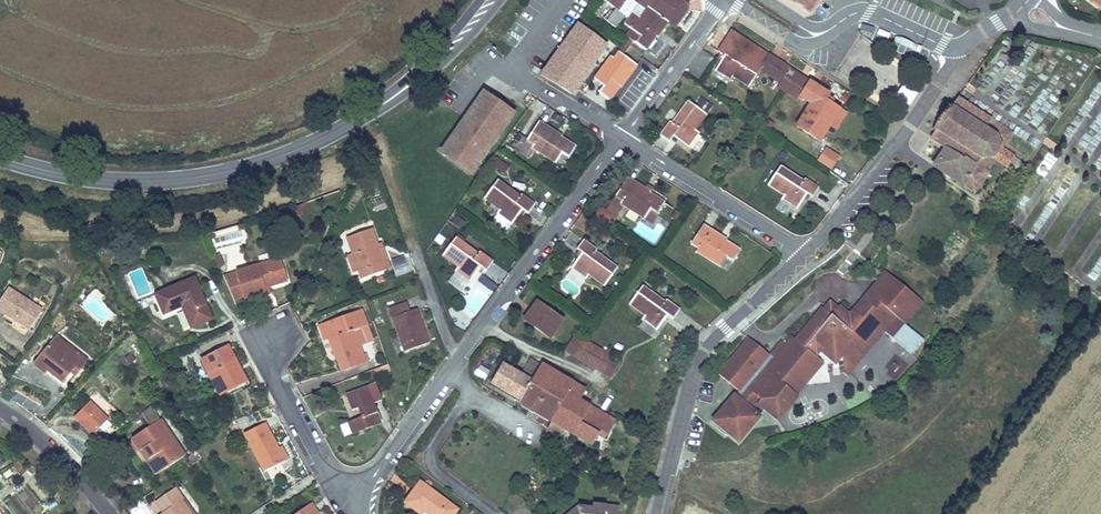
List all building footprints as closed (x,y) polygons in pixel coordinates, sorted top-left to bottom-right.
[(615,8),(620,12),(617,15),(613,12),(606,21),(615,27),(624,15),(628,18),(624,24),(631,29),(636,22),(640,25),(641,24),(645,26),(655,12),(663,19),(677,0),(604,0),(615,8)] [(680,0),(677,0),(663,19),(655,12),(645,26),(641,24),(640,25),(636,22),(631,29),(626,36),(629,38),(619,52),(623,54),(633,41),(646,51),(656,37),(657,38),(669,22),(675,26),(687,9),(688,9),(688,8),(688,7),(688,6),(688,5),(687,5),(686,4),(685,4),(680,0)] [(806,2),(803,7),(811,12),(819,0),(803,0),(806,2)] [(1091,1),(1099,8),(1100,6),(1100,0),(1092,0),(1091,1)] [(679,23),(689,31),(698,18),(688,11),(679,23)] [(609,45),(579,24),(571,36),(575,39),(555,67),(551,64),(543,75),(573,94),(586,76),(576,69),(582,61),(585,63),(588,60),(595,65),(609,45)] [(769,55),(735,33),(730,35),(719,51),(725,55),(716,70),(731,80),(733,77),(749,87),(761,69),(769,55)] [(575,39),(571,36),(551,64),(555,67),(575,39)] [(623,54),(619,52),(614,58),(611,56),(594,79),(603,86),(598,93),(609,101),(619,87),(618,86),(622,81),(624,82),(637,65),(623,54)] [(790,68),(769,55),(761,69),(781,82),(786,74),(790,68)] [(576,69),(586,76),(595,65),(588,60),(585,63),(582,61),(576,69)] [(797,73),(790,68),(786,74),(791,78),(794,77),(797,73)] [(809,81),(797,73),(794,77),(791,78),(786,74),(781,82),(778,86),(798,99),(800,96),(809,81)] [(840,109),(825,100),(829,94),(809,81),(800,96),(811,103),(797,126),(816,139),(827,122),(830,124),(840,109)] [(483,93),(441,152),(445,155),(459,135),(464,138),(466,135),(462,131),(484,101),(492,99),(483,93)] [(1011,133),(958,97),(953,105),(950,103),(932,129),(935,131),(931,138),(944,147),(986,175),(987,173),(985,172),(995,158),(1007,167),(1005,169),(1016,176),(1025,164),(1002,148),(1011,133)] [(514,115),(492,99),(484,101),(462,131),(466,135),(464,138),(459,135),(445,155),(471,174),(514,115)] [(707,114),(689,101),(672,123),(671,121),(660,135),(669,142),(674,137),(687,147),(698,132),(696,130),(707,114)] [(845,113),(840,109),(830,124),(836,128),(845,113)] [(557,132),(539,121),(538,121),(527,140),(519,152),(529,159),(535,150),(556,163),(562,153),(569,158),(576,146),(562,137),(561,138),(555,135),(557,132)] [(830,124),(827,122),(816,139),(819,141),(830,124)] [(519,134),(513,145),(520,150),(526,139),(519,134)] [(986,175),(944,147),(928,170),(972,200),(988,176),(986,175)] [(838,158),(824,149),(818,158),(832,168),(838,158)] [(495,156),(489,166),(504,175),(510,165),(495,156)] [(813,197),(820,188),(805,178),(804,180),(781,164),(768,184),(784,194),(782,197),(798,208),(807,194),(813,197)] [(648,195),(644,192),(646,188),(628,177),(624,181),(619,190),(607,208),(618,215),(624,206),(645,219),(651,209),(658,214),(665,202),(650,193),(648,195)] [(519,196),(497,180),(484,199),(499,210),(497,213),(498,214),(512,223),(512,224),(523,210),(528,214),(535,204),(521,194),(519,196)] [(619,190),(624,181),(622,180),(616,188),(619,190)] [(653,189),(648,186),(646,188),(644,192),(648,195),(650,193),(653,189)] [(386,208),(384,201),(373,205),(376,212),(386,208)] [(616,218),(599,207),(594,215),(611,226),(616,218)] [(658,214),(651,209),(645,219),(652,223),(658,214)] [(682,214),(676,210),(671,218),(677,222),(682,214)] [(512,223),(498,214),(493,220),(507,230),(512,223)] [(725,242),(720,239),(721,236),(703,225),(691,244),(698,248),(696,251),(720,267),(726,257),(733,262),(741,251),(726,241),(725,242)] [(377,253),(376,249),(378,248),(377,245),(371,229),(347,238),(353,255),(359,269),(362,279),(386,270),(380,252),(377,253)] [(477,254),(455,238),(441,257),(457,268),(455,271),(456,271),(470,281),(470,282),(480,268),(486,272),(493,262),(478,252),(477,254)] [(618,268),(596,252),(597,250),(583,240),(576,250),(579,252),(582,254),(579,258),(572,268),(573,269),(586,278),(587,279),(589,276),(604,287),(618,268)] [(390,269),(381,244),(377,245),(378,248),(376,249),(377,253),(380,252),(386,270),(390,269)] [(359,269),(353,255),(349,256),(354,271),(359,269)] [(391,260),(395,276),(410,272),(405,256),(391,260)] [(286,281),(280,260),(224,277),(234,300),(245,297),(245,300),(265,294),(263,288),(268,287),(286,281)] [(586,278),(573,269),(567,276),(580,286),(586,278)] [(470,281),(456,271),(447,283),(461,293),(470,281)] [(920,305),(884,276),(848,319),(843,315),(841,317),(838,314),(834,319),(830,316),(824,323),(816,316),(806,328),(808,330),(799,336),(792,344),(786,348),(784,350),(778,345),(766,359),(762,364),(758,360),(762,356),(745,342),(719,374),(734,394),(735,396),(731,400),(730,399),(708,424),(733,446),(755,420),(747,413),(753,407),(773,424),(780,415),(776,412),(796,388),(795,386),(807,371),(809,373),(816,364),(812,361),(816,356),(819,353),(823,357),(824,355),(825,356),(826,355),(830,358),(833,354),(834,355),(835,354),(837,356),(847,344),(853,349),(861,349),(879,335),(881,337),(882,336),(910,358),(921,344),(901,328),(920,305)] [(212,319),(195,278),(156,294),(164,314),(183,305),(185,309),(184,309),(191,328),(212,319)] [(664,302),(642,286),(629,305),(644,316),(642,319),(657,330),(668,315),(673,319),(680,310),(666,300),(664,302)] [(8,288),(0,301),(0,311),(29,330),(42,310),(8,288)] [(562,320),(536,301),(532,308),(534,310),(531,314),(529,312),(523,320),(549,338),(562,320)] [(421,323),(416,309),(409,312),(406,303),(389,309),(404,352),(429,343),(426,335),(424,335),(419,323),(421,323)] [(830,316),(834,319),(838,314),(826,305),(816,316),(824,323),(830,316)] [(426,335),(417,309),(416,309),(421,323),(419,323),(424,335),(426,335)] [(372,340),(360,310),(319,326),(325,342),(328,340),(332,339),(339,357),(337,358),(342,371),(362,363),(360,356),(363,355),(358,344),(366,341),(366,342),(372,340)] [(620,362),(574,335),(565,350),(611,377),(620,362)] [(831,369),(838,361),(842,378),(845,381),(881,337),(879,335),(861,349),(853,349),(847,344),(837,356),(835,354),(834,355),(833,354),(830,358),(826,355),(825,356),(824,355),(823,357),(819,353),(816,356),(831,369)] [(79,354),(56,336),(55,338),(78,356),(79,354)] [(78,356),(55,338),(46,349),(39,357),(33,365),(45,374),(47,371),(62,383),(71,372),(75,367),(79,371),(87,360),(79,354),(78,356)] [(339,357),(332,339),(328,340),(335,359),(337,358),(339,357)] [(46,349),(41,345),(35,353),(39,357),(46,349)] [(247,381),(228,346),(201,360),(209,374),(212,372),(223,393),(247,381)] [(541,364),(530,358),(520,375),(531,381),(541,364)] [(892,359),(883,370),(895,380),(905,369),(892,359)] [(520,375),(503,364),(492,383),(520,400),(531,381),(520,375)] [(583,399),(581,398),(586,390),(541,364),(531,381),(520,400),(519,402),(551,421),(547,428),(562,437),(566,430),(593,445),(599,435),(606,438),(616,421),(596,409),(596,410),(581,401),(583,399)] [(820,368),(816,364),(809,373),(807,371),(795,386),(796,388),(776,412),(780,415),(820,368)] [(485,381),(490,371),(478,365),(473,375),(485,381)] [(75,376),(79,371),(75,367),(71,372),(75,376)] [(62,383),(47,371),(45,374),(60,386),(62,383)] [(223,393),(212,372),(209,374),(220,395),(223,393)] [(381,424),(373,404),(382,401),(375,384),(346,395),(352,411),(360,408),(364,417),(353,421),(357,433),(381,424)] [(109,419),(91,401),(74,418),(92,436),(99,429),(107,421),(109,419)] [(153,410),(151,407),(142,414),(143,416),(153,410)] [(185,456),(160,420),(153,410),(143,416),(150,426),(131,439),(140,452),(142,450),(149,460),(152,458),(161,472),(185,456)] [(112,425),(107,421),(99,429),(103,432),(106,431),(112,425)] [(357,433),(353,421),(348,423),(352,434),(357,433)] [(265,472),(285,462),(278,449),(264,423),(244,434),(265,472)] [(288,460),(281,447),(278,449),(285,462),(288,460)] [(149,460),(142,450),(140,452),(135,455),(143,466),(147,462),(156,475),(161,472),(152,458),(149,460)] [(23,465),(20,460),(12,465),(15,470),(23,465)] [(420,482),(405,503),(420,513),(422,513),(424,511),(428,513),(454,513),(457,509),(420,482)] [(175,487),(155,501),(164,513),(195,513),(175,487)] [(318,513),(312,504),(298,513),(318,513)] [(593,505),(592,509),(578,507),(569,513),(619,513),(619,508),(593,505)]
